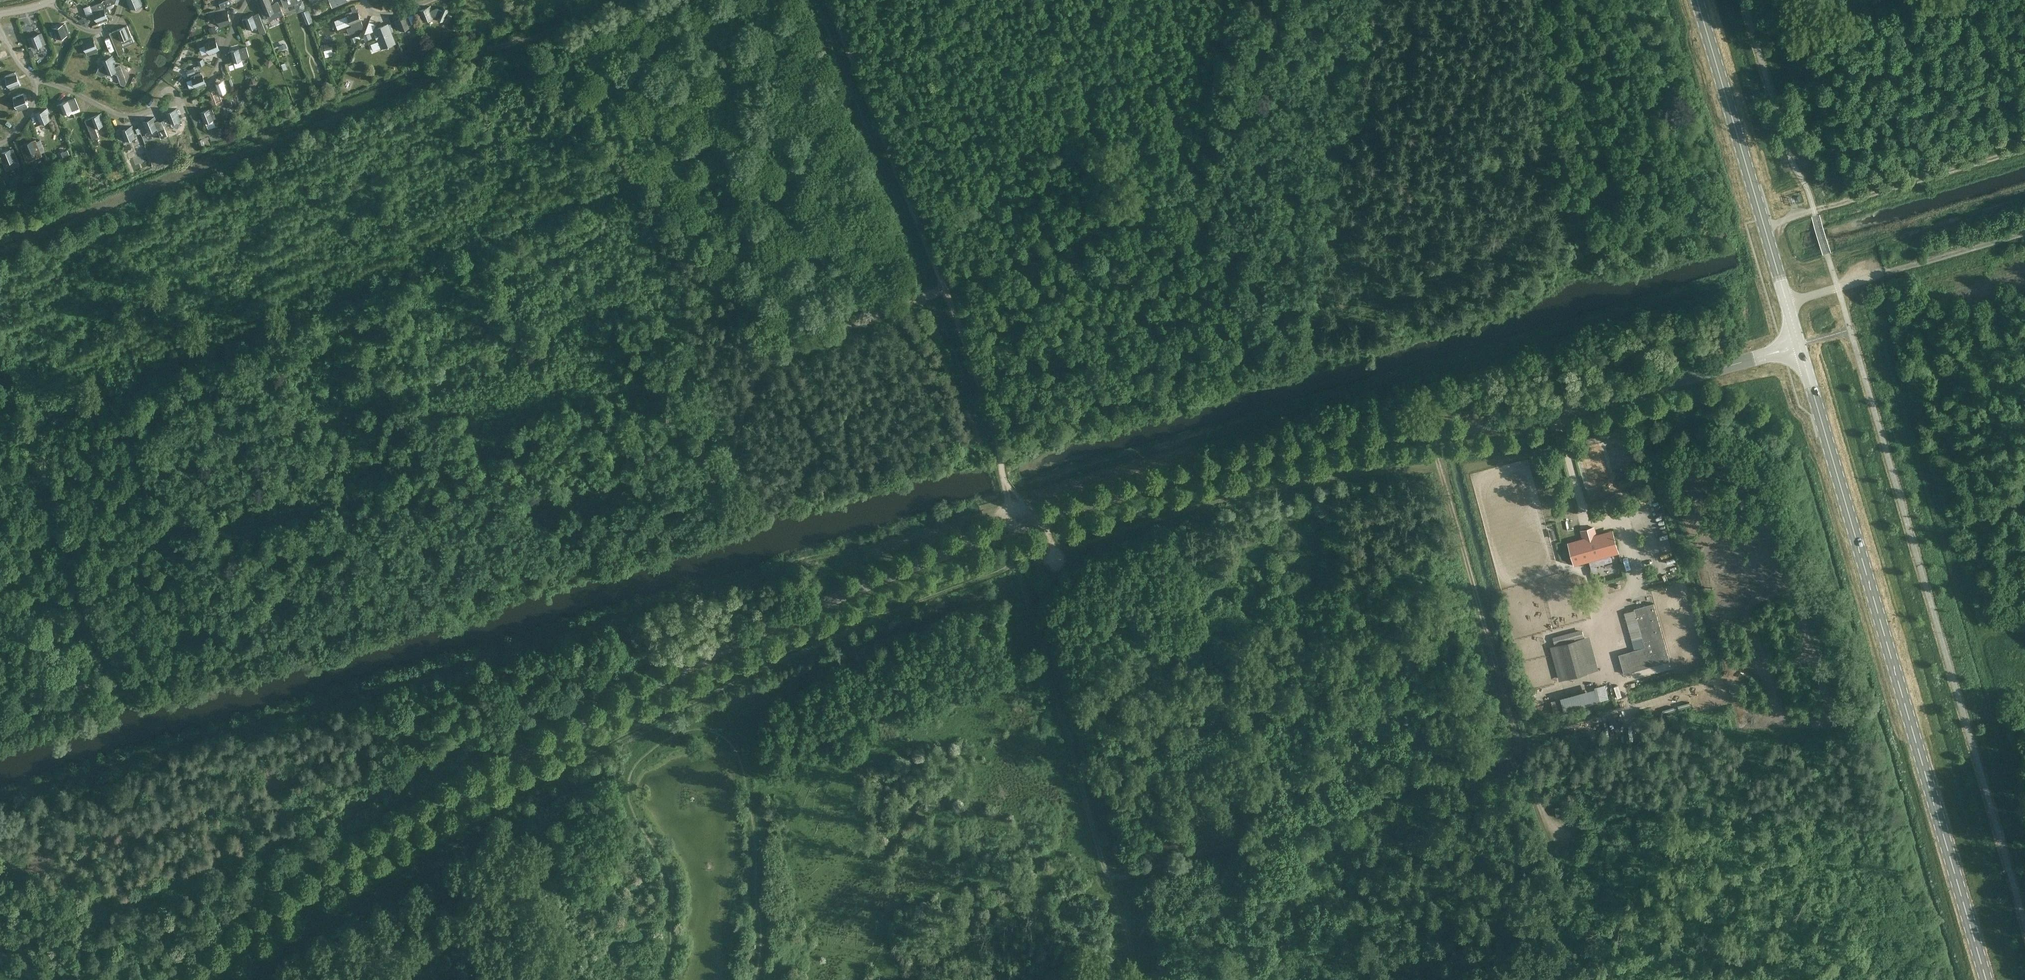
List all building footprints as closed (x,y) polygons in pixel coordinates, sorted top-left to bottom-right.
[(112,16),(109,7),(107,8),(107,6),(115,3),(116,0),(104,0),(102,2),(94,5),(94,10),(92,10),(98,24),(109,19),(108,18),(112,16)] [(144,5),(142,0),(126,0),(130,10),(144,5)] [(264,16),(281,10),(278,2),(272,4),(271,3),(274,2),(273,0),(258,0),(264,16)] [(352,27),(362,23),(358,12),(357,13),(356,10),(355,6),(351,7),(353,11),(346,13),(347,15),(334,20),(338,29),(351,24),(351,25),(351,26),(352,27)] [(433,10),(431,6),(418,11),(422,22),(436,17),(435,16),(438,17),(437,18),(444,21),(445,20),(448,13),(449,10),(442,7),(441,10),(437,8),(433,10)] [(227,10),(216,13),(220,27),(232,24),(227,10)] [(309,10),(304,13),(309,24),(314,22),(309,10)] [(246,30),(257,26),(261,34),(266,32),(259,13),(256,14),(256,13),(242,19),(246,30)] [(409,16),(408,15),(395,20),(399,32),(413,26),(412,24),(409,16)] [(70,34),(65,23),(52,28),(56,40),(70,34)] [(379,41),(371,44),(373,50),(381,47),(381,48),(396,43),(392,32),(389,24),(389,23),(375,28),(374,29),(374,30),(376,34),(375,34),(377,39),(378,39),(379,41)] [(114,31),(110,33),(119,55),(122,54),(125,51),(123,46),(134,42),(132,36),(128,25),(114,30),(114,31)] [(46,44),(42,32),(28,37),(32,49),(46,44)] [(87,54),(98,50),(93,37),(82,41),(87,54)] [(221,51),(215,37),(204,42),(209,55),(221,51)] [(242,48),(242,47),(228,51),(231,63),(245,59),(245,58),(249,57),(246,47),(242,48)] [(118,66),(114,55),(100,60),(102,66),(98,67),(96,73),(102,76),(106,75),(113,73),(117,75),(123,72),(120,65),(118,66)] [(325,73),(332,70),(325,58),(319,61),(325,73)] [(202,71),(191,76),(196,89),(207,85),(202,71)] [(16,72),(5,76),(10,89),(21,85),(16,72)] [(230,89),(226,78),(212,83),(216,94),(230,89)] [(29,107),(24,93),(13,97),(18,111),(29,107)] [(79,107),(75,98),(71,99),(57,104),(62,115),(78,109),(78,108),(79,107)] [(216,119),(212,107),(198,113),(203,124),(216,119)] [(53,119),(48,108),(34,113),(39,125),(53,119)] [(164,120),(166,125),(168,124),(169,125),(172,123),(173,127),(181,123),(180,120),(182,119),(178,108),(164,113),(166,119),(164,120)] [(96,128),(107,124),(102,112),(89,118),(85,120),(93,139),(99,136),(96,128)] [(159,120),(157,121),(155,117),(142,122),(146,133),(158,129),(160,135),(166,137),(166,136),(164,130),(166,125),(164,120),(161,121),(159,120)] [(138,137),(133,125),(120,131),(124,142),(138,137)] [(35,139),(22,144),(26,156),(40,150),(35,139)] [(0,153),(0,154),(4,164),(3,165),(6,171),(20,165),(18,159),(13,148),(0,153)] [(68,195),(77,192),(74,183),(64,187),(68,195)] [(1572,519),(1563,521),(1567,536),(1576,534),(1572,519)] [(1581,528),(1584,538),(1598,535),(1595,525),(1581,528)] [(1569,544),(1574,563),(1618,551),(1613,532),(1569,544)] [(1619,654),(1625,674),(1670,661),(1654,603),(1635,608),(1645,647),(1619,654)] [(1584,637),(1583,631),(1553,639),(1555,645),(1584,637)] [(1585,638),(1560,645),(1554,646),(1563,679),(1594,671),(1585,638)] [(1540,689),(1535,690),(1540,707),(1545,706),(1540,689)] [(1594,691),(1584,693),(1583,694),(1586,704),(1586,705),(1598,702),(1594,691)] [(1574,805),(1555,807),(1557,817),(1576,815),(1574,805)]
